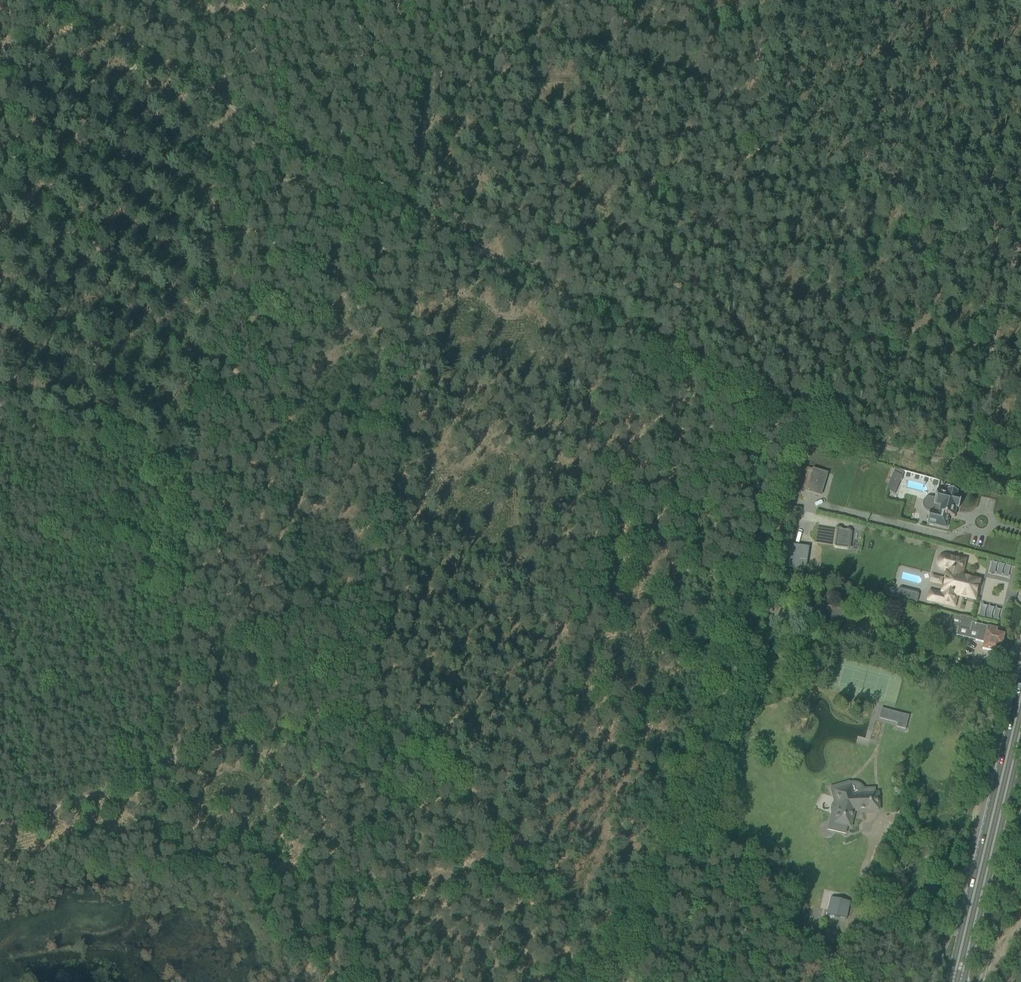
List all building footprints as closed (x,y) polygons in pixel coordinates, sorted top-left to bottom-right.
[(865,463),(859,467),(862,472),(868,468),(865,463)] [(821,497),(828,473),(812,468),(805,492),(821,497)] [(958,493),(937,488),(937,490),(936,490),(934,498),(932,498),(930,497),(928,497),(925,498),(924,500),(923,502),(922,505),(923,507),(924,509),(926,511),(929,512),(927,523),(946,528),(949,516),(954,517),(956,508),(959,508),(961,498),(956,497),(958,493)] [(837,528),(834,545),(846,546),(848,530),(837,528)] [(788,564),(806,566),(808,548),(790,546),(788,564)] [(965,560),(947,555),(945,555),(939,557),(936,562),(938,566),(940,569),(945,571),(940,592),(929,589),(926,599),(953,606),(955,595),(975,599),(979,581),(961,576),(965,560)] [(917,603),(920,593),(900,588),(898,598),(899,599),(898,601),(905,602),(906,600),(917,603)] [(967,609),(968,599),(958,598),(957,608),(967,609)] [(844,612),(815,604),(808,631),(837,638),(844,612)] [(997,629),(987,626),(972,623),(973,619),(961,616),(958,628),(978,633),(976,640),(980,642),(979,648),(998,653),(1000,646),(1001,647),(1004,635),(996,633),(997,629)] [(897,723),(896,727),(905,729),(909,716),(891,711),(888,721),(897,723)] [(858,736),(857,743),(869,745),(870,737),(858,736)] [(852,783),(850,783),(849,783),(849,782),(847,783),(848,787),(835,791),(838,799),(836,800),(835,801),(833,803),(831,807),(831,809),(831,811),(832,813),(828,829),(845,834),(847,825),(850,826),(854,811),(878,809),(878,793),(875,794),(874,789),(864,789),(863,787),(861,786),(860,784),(856,783),(854,783),(852,783)] [(831,897),(827,915),(847,919),(850,902),(831,897)]
